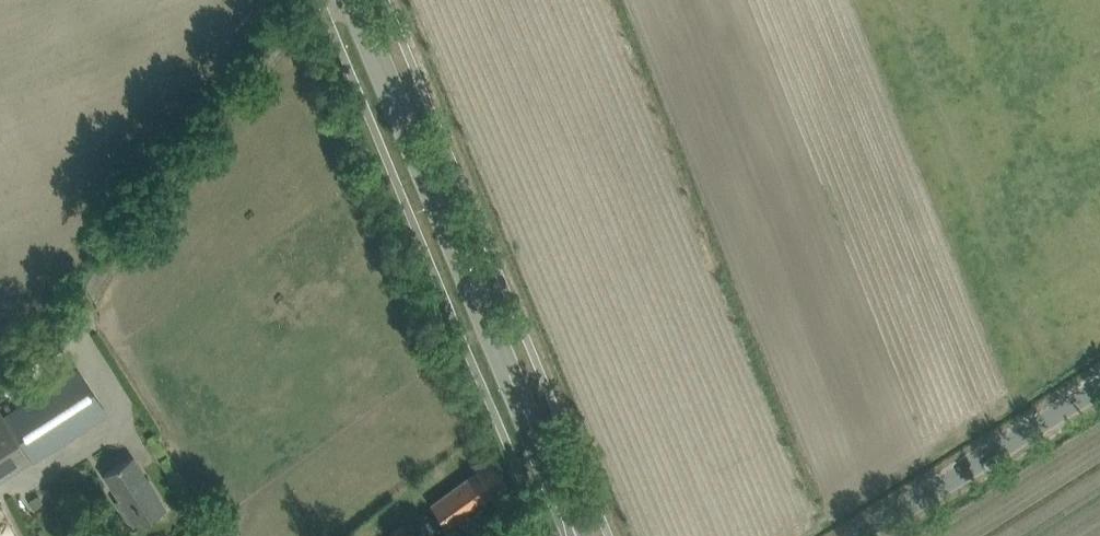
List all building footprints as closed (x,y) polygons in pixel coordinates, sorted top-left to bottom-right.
[(0,347),(0,372),(17,356),(5,343),(0,347)] [(31,457),(34,461),(107,413),(78,368),(4,415),(0,408),(0,478),(31,457)] [(137,526),(147,520),(165,508),(132,456),(113,468),(108,472),(124,497),(119,500),(137,526)] [(431,504),(446,525),(506,482),(490,462),(431,504)] [(37,494),(28,500),(33,508),(43,502),(37,494)] [(403,525),(388,535),(411,535),(403,525)]
